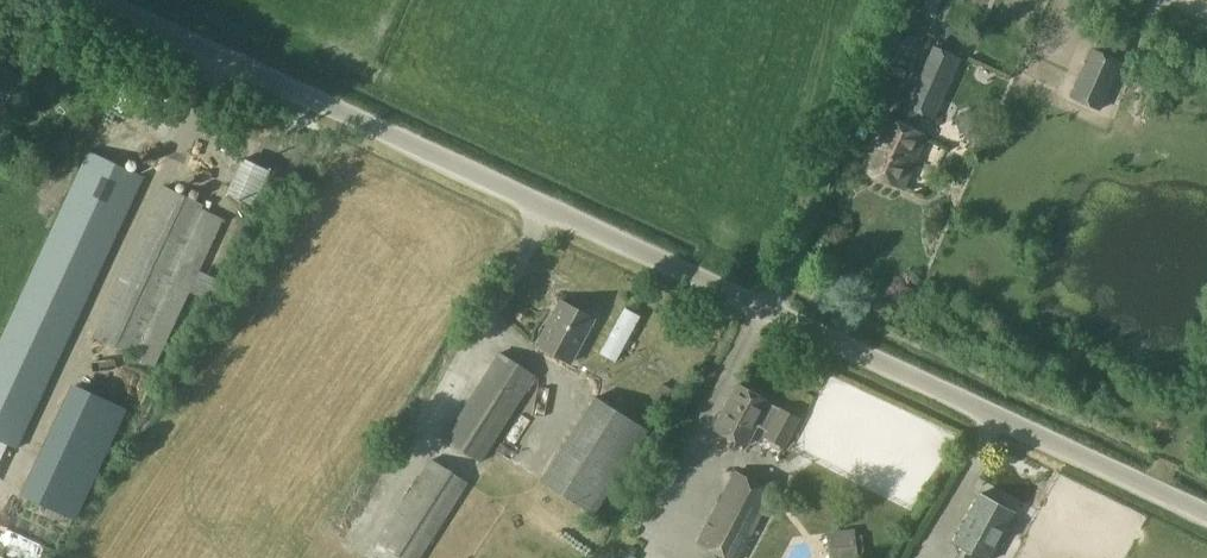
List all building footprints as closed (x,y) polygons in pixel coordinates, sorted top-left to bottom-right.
[(936,14),(939,0),(927,0),(924,12),(936,14)] [(916,20),(914,25),(930,33),(933,27),(916,20)] [(934,119),(962,58),(932,46),(921,73),(917,71),(895,122),(882,117),(866,153),(848,145),(842,160),(903,187),(925,136),(934,119)] [(889,71),(907,80),(920,55),(903,46),(889,71)] [(1099,111),(1121,61),(1092,48),(1071,99),(1099,111)] [(19,68),(0,60),(0,109),(19,68)] [(149,113),(166,120),(174,103),(156,96),(149,113)] [(141,175),(92,152),(0,348),(0,440),(16,448),(141,175)] [(206,296),(215,277),(200,270),(223,218),(202,209),(204,204),(164,185),(94,336),(156,365),(191,289),(201,294),(206,296)] [(571,361),(594,317),(561,300),(538,344),(571,361)] [(484,465),(527,371),(486,352),(443,446),(484,465)] [(126,407),(69,382),(18,494),(75,519),(126,407)] [(783,444),(798,416),(737,384),(714,428),(747,445),(759,423),(768,428),(764,434),(783,444)] [(594,516),(646,429),(615,410),(564,497),(594,516)] [(464,484),(425,459),(371,545),(391,557),(416,557),(464,484)] [(775,491),(735,470),(697,542),(727,557),(739,557),(775,491)] [(1015,512),(980,493),(954,542),(984,557),(990,557),(1015,512)] [(855,530),(828,532),(830,557),(856,557),(855,530)]
